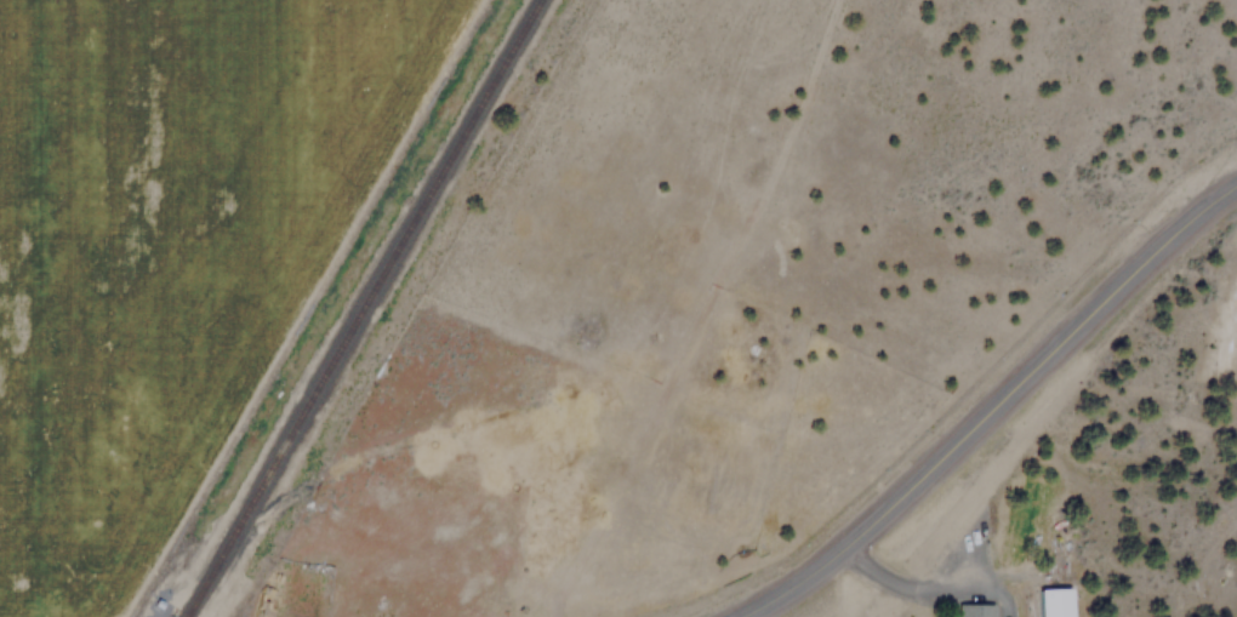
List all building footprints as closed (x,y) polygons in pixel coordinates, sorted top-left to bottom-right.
[(1033,587),(1033,616),(1062,616),(1062,587),(1033,587)] [(988,602),(957,602),(956,616),(988,616),(988,602)]
